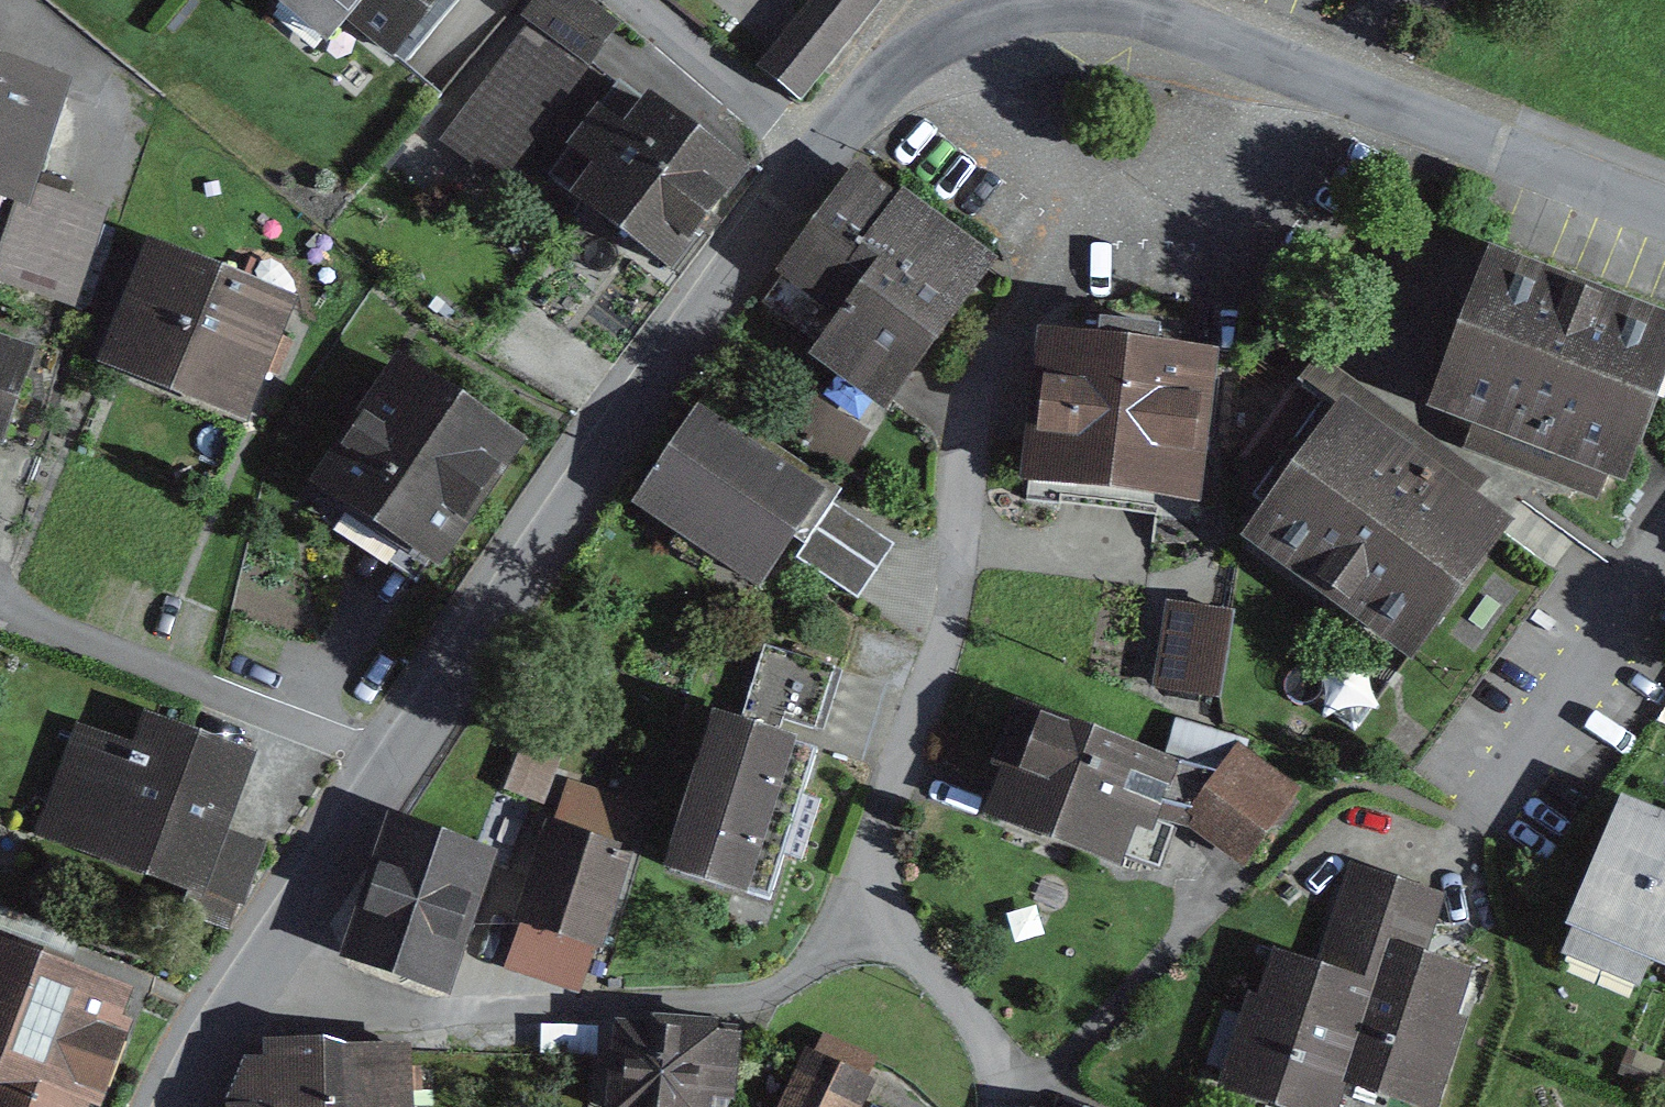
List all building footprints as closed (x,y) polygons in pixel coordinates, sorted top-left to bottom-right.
[(385,81),(453,0),(243,0),(239,5),(299,56),(322,29),(385,81)] [(753,83),(792,113),(880,0),(817,0),(753,83)] [(62,316),(94,217),(23,194),(56,91),(0,73),(0,214),(3,215),(0,226),(0,296),(62,316)] [(719,181),(613,104),(533,213),(639,290),(719,181)] [(827,350),(916,229),(855,184),(765,305),(827,350)] [(888,395),(978,274),(916,229),(827,350),(888,395)] [(1488,246),(1426,408),(1475,427),(1468,446),(1599,495),(1606,476),(1626,484),(1664,382),(1664,313),(1488,246)] [(280,319),(155,266),(115,361),(240,414),(280,319)] [(1202,353),(1026,333),(1008,488),(1184,508),(1202,353)] [(504,450),(389,365),(296,490),(411,575),(504,450)] [(16,372),(0,369),(0,446),(16,372)] [(1509,525),(1339,403),(1242,538),(1411,660),(1509,525)] [(810,497),(682,419),(620,520),(748,597),(810,497)] [(883,552),(825,517),(792,571),(849,606),(883,552)] [(1232,610),(1166,601),(1154,690),(1220,698),(1232,610)] [(836,680),(757,654),(679,886),(758,913),(836,680)] [(1180,759),(1027,706),(987,820),(1119,867),(1133,826),(1153,834),(1180,759)] [(45,835),(231,903),(250,852),(213,839),(239,766),(146,732),(135,761),(80,741),(45,835)] [(1245,868),(1300,789),(1235,743),(1180,822),(1245,868)] [(1596,804),(1542,928),(1664,981),(1664,833),(1596,804)] [(490,860),(377,825),(331,972),(444,1007),(490,860)] [(595,852),(533,831),(496,943),(591,975),(613,910),(579,899),(595,852)] [(1321,974),(1371,989),(1343,1082),(1423,1106),(1425,1106),(1464,981),(1416,967),(1436,905),(1351,879),(1321,974)] [(1343,1082),(1371,989),(1321,974),(1266,957),(1225,1092),(1274,1106),(1335,1106),(1343,1082)] [(0,960),(0,1106),(92,1106),(129,1007),(0,960)] [(621,1106),(706,1106),(707,1098),(728,1099),(732,1046),(711,1044),(712,1033),(653,1029),(653,1036),(626,1034),(621,1106)] [(808,1047),(782,1106),(858,1106),(872,1076),(808,1047)] [(399,1057),(325,1059),(326,1106),(401,1106),(399,1057)] [(325,1059),(269,1061),(269,1071),(249,1071),(236,1106),(326,1106),(325,1059)]
